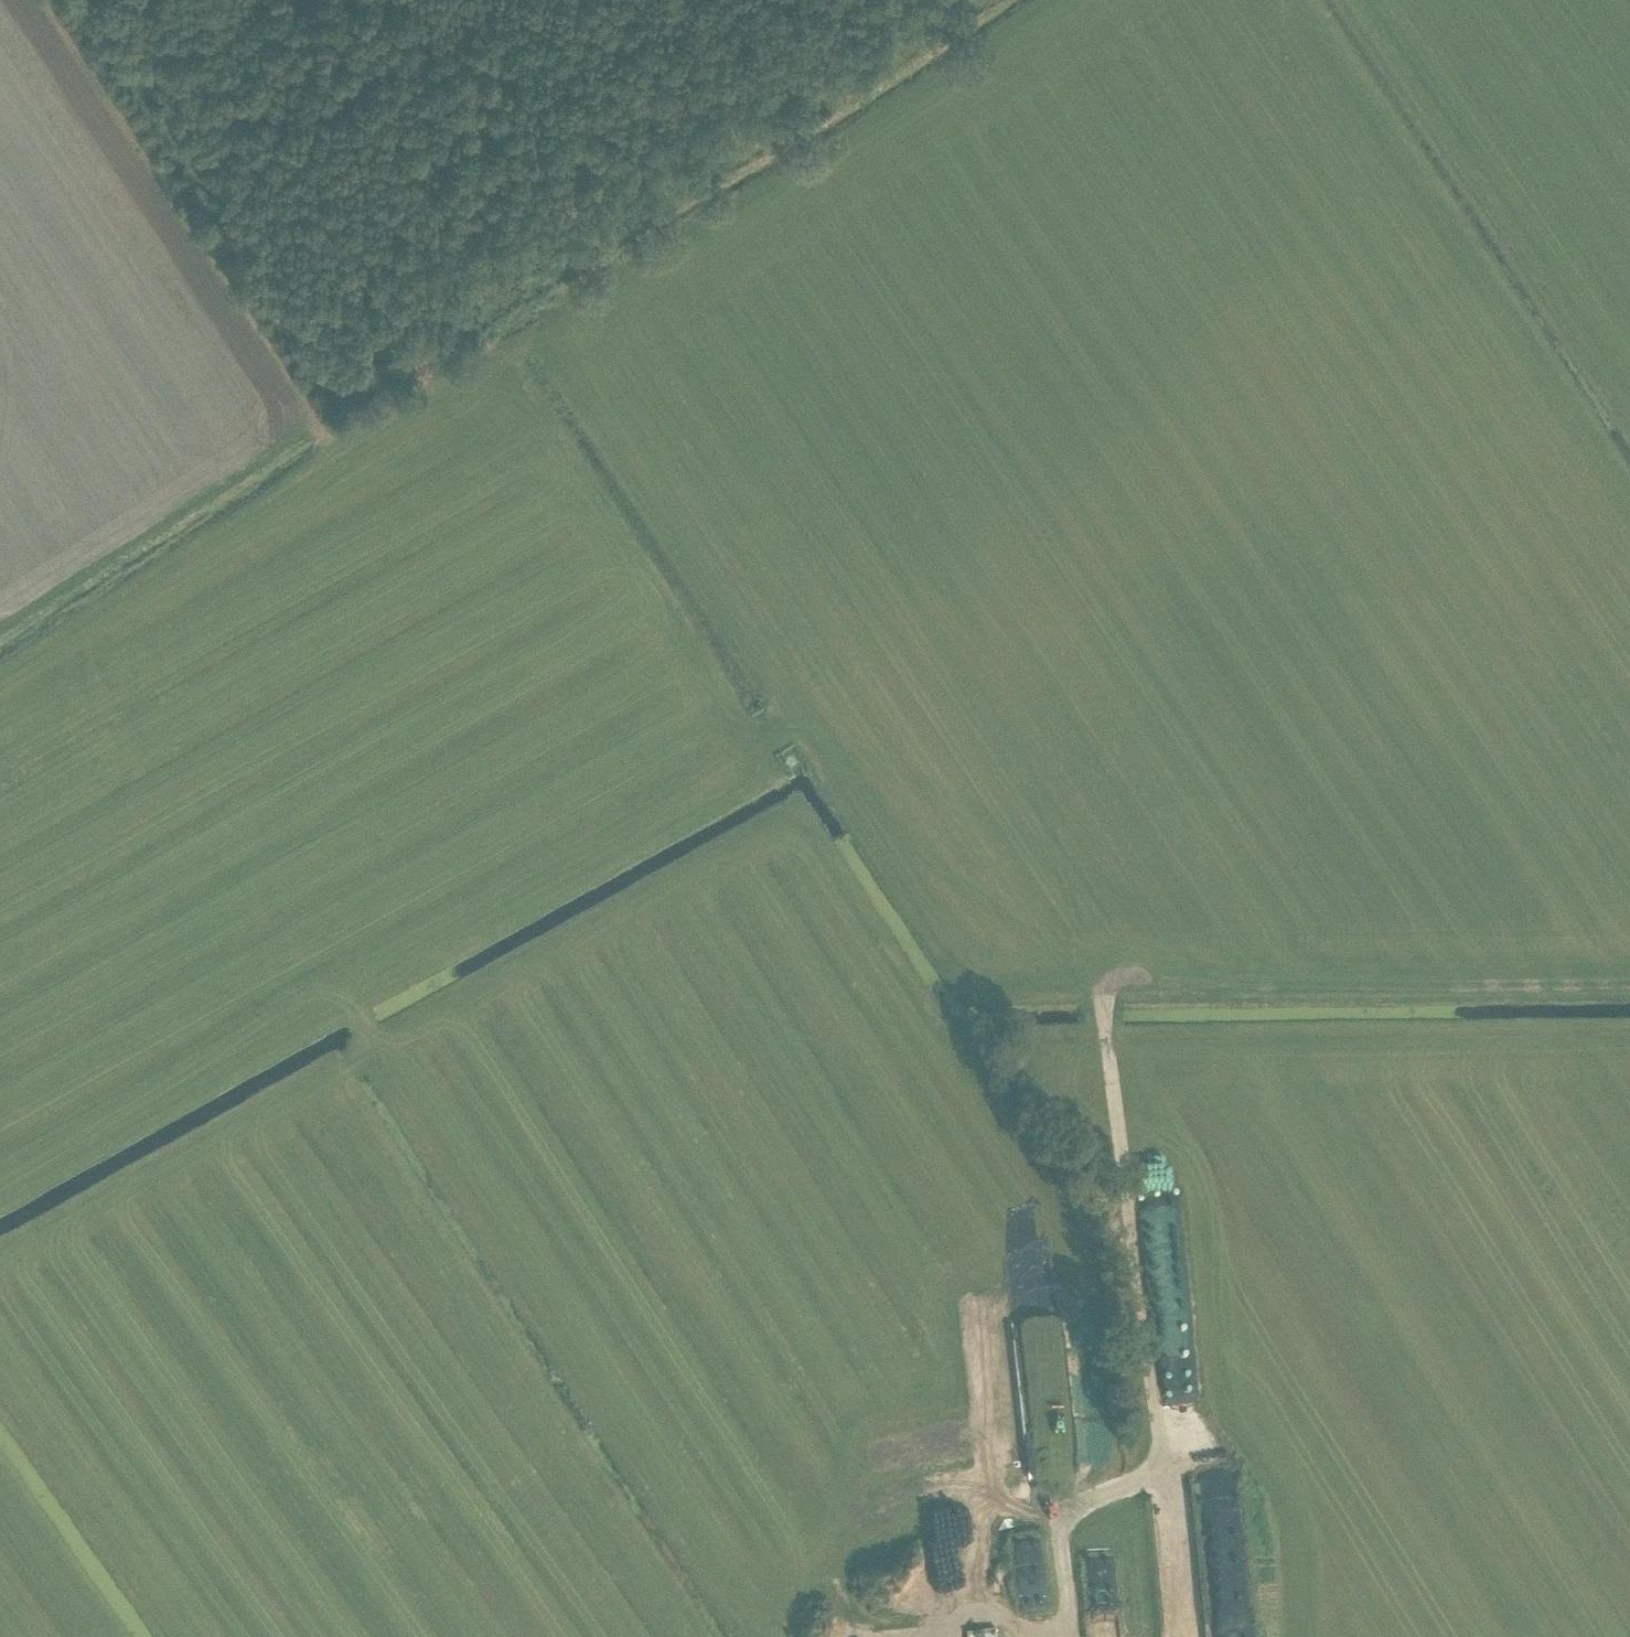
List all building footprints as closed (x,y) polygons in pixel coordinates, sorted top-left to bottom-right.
[(1040,1540),(1014,1544),(1025,1621),(1051,1618),(1040,1540)] [(1116,1559),(1092,1560),(1095,1636),(1119,1636),(1116,1559)] [(989,1624),(973,1636),(999,1636),(989,1624)]
